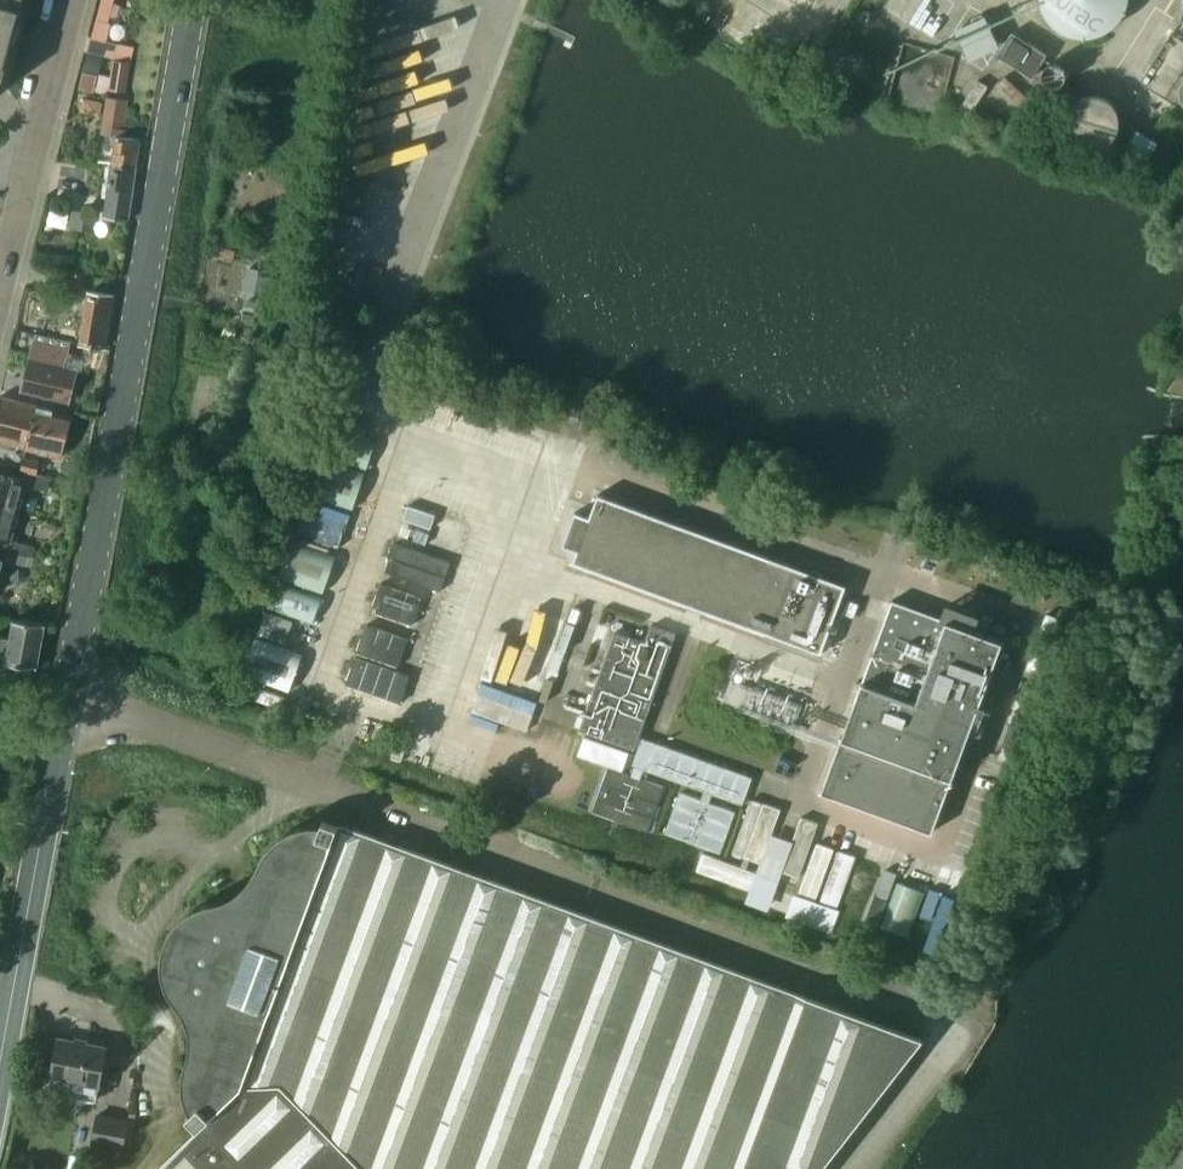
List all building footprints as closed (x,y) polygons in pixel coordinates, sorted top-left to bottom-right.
[(1,84),(24,0),(0,0),(0,84),(1,84)] [(942,0),(923,0),(922,2),(918,0),(890,0),(887,5),(931,32),(948,3),(942,0)] [(1040,5),(1044,14),(1049,19),(1055,24),(1061,28),(1067,29),(1076,31),(1084,30),(1093,28),(1099,24),(1106,19),(1110,13),(1115,5),(1116,0),(1038,0),(1040,5)] [(960,28),(973,59),(1002,46),(989,15),(960,28)] [(1032,77),(1047,54),(1012,31),(997,54),(1032,77)] [(131,63),(124,62),(115,60),(110,90),(122,92),(126,93),(131,63)] [(1178,73),(1174,75),(1169,79),(1165,86),(1163,94),(1164,102),(1166,106),(1169,110),(1175,114),(1182,116),(1182,73),(1178,73)] [(1116,128),(1111,96),(1079,101),(1084,133),(1116,128)] [(111,127),(107,149),(113,150),(112,162),(138,166),(142,139),(125,136),(126,129),(122,128),(126,99),(110,97),(105,126),(111,127)] [(130,219),(138,166),(112,162),(105,215),(130,219)] [(74,210),(71,228),(93,232),(96,213),(74,210)] [(244,290),(269,294),(273,270),(249,266),(244,290)] [(105,347),(114,294),(89,290),(81,343),(105,347)] [(30,359),(23,388),(70,401),(78,372),(77,372),(81,358),(34,346),(31,359),(30,359)] [(38,405),(15,399),(1,395),(0,399),(0,439),(27,446),(38,405)] [(73,415),(38,405),(27,446),(62,455),(73,415)] [(366,469),(320,453),(307,489),(354,505),(366,469)] [(41,460),(25,456),(22,469),(38,473),(41,460)] [(25,478),(5,472),(4,475),(0,474),(0,505),(17,509),(25,478)] [(52,478),(36,474),(33,486),(49,490),(52,478)] [(578,547),(573,561),(821,650),(844,584),(598,495),(591,512),(575,507),(562,542),(578,547)] [(436,512),(409,503),(405,516),(432,525),(436,512)] [(339,541),(348,518),(309,504),(301,527),(339,541)] [(17,509),(0,505),(0,539),(7,541),(8,541),(17,509)] [(291,537),(278,574),(324,590),(337,553),(291,537)] [(13,542),(8,541),(7,541),(5,548),(11,550),(30,555),(34,556),(37,546),(14,539),(13,542)] [(451,561),(396,541),(386,570),(441,589),(451,561)] [(28,565),(30,555),(11,550),(8,560),(28,565)] [(277,578),(268,604),(313,620),(322,594),(277,578)] [(422,597),(382,582),(373,608),(413,623),(422,597)] [(949,608),(945,621),(895,602),(823,794),(932,835),(1005,644),(975,632),(979,620),(949,608)] [(263,633),(289,641),(296,620),(270,612),(263,633)] [(14,617),(11,637),(0,635),(0,659),(39,666),(47,622),(14,617)] [(616,627),(580,729),(635,748),(676,632),(650,622),(645,637),(616,627)] [(408,638),(367,623),(357,650),(398,664),(408,638)] [(257,636),(243,674),(289,690),(302,652),(257,636)] [(400,677),(354,661),(349,674),(395,690),(400,677)] [(580,753),(622,767),(629,748),(586,734),(580,753)] [(643,736),(633,763),(744,803),(753,776),(643,736)] [(610,767),(594,811),(650,830),(666,787),(610,767)] [(703,799),(681,791),(666,832),(721,852),(736,811),(712,802),(703,799)] [(782,808),(765,802),(746,855),(763,862),(782,808)] [(819,822),(803,816),(784,869),(800,876),(819,822)] [(921,1039),(339,823),(339,824),(324,818),(319,830),(310,830),(305,831),(300,832),(295,834),(293,835),(289,838),(284,841),(281,844),(279,845),(275,849),(272,853),(270,857),(268,859),(267,862),(263,872),(262,874),(259,879),(256,883),(252,887),(248,891),(246,893),(244,895),(239,898),(235,901),(230,903),(222,906),(206,909),(196,914),(195,916),(198,918),(202,923),(204,926),(206,929),(207,932),(207,934),(208,938),(208,942),(209,943),(208,945),(202,963),(199,966),(197,968),(194,971),(192,972),(187,974),(184,975),(180,976),(176,977),(173,977),(172,978),(176,988),(186,1002),(188,1004),(189,1007),(190,1009),(192,1014),(194,1019),(196,1025),(196,1027),(197,1030),(197,1035),(197,1041),(197,1046),(196,1049),(195,1054),(192,1065),(191,1069),(190,1074),(190,1079),(190,1083),(190,1086),(190,1088),(191,1092),(192,1097),(193,1099),(195,1103),(196,1105),(188,1113),(199,1125),(200,1124),(203,1127),(160,1168),(819,1168),(921,1039)] [(816,852),(811,866),(839,875),(843,862),(816,852)] [(98,1099),(104,1063),(108,1044),(59,1035),(49,1091),(98,1099)] [(123,1150),(127,1127),(128,1119),(99,1114),(93,1145),(123,1150)]
